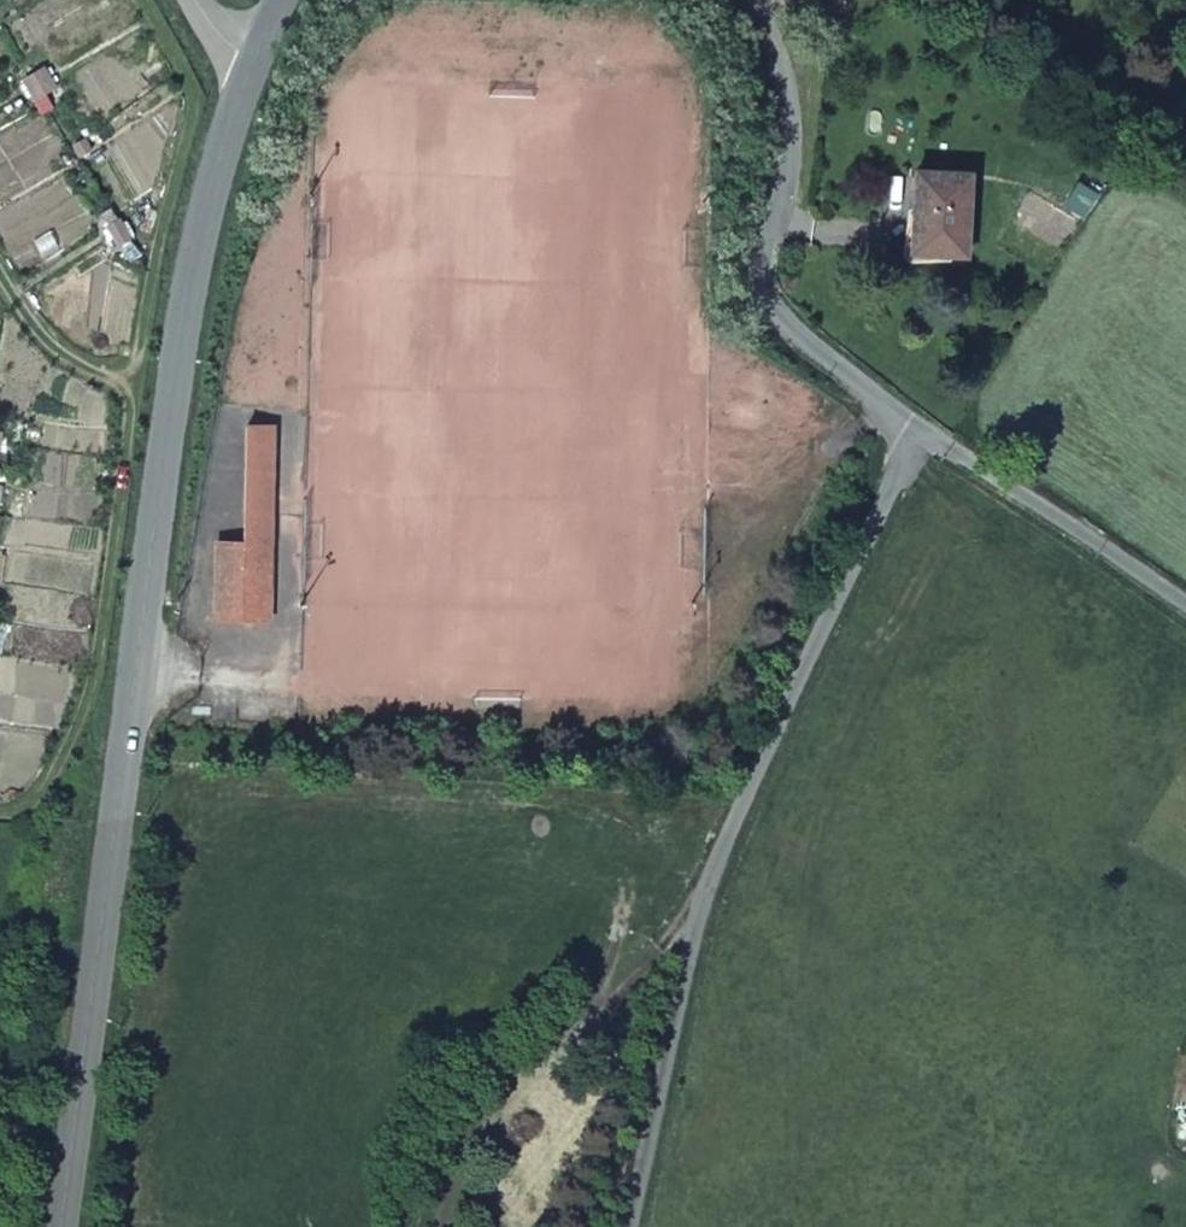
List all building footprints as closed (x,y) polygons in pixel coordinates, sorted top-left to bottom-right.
[(965,171),(912,166),(906,249),(959,253),(965,171)] [(223,599),(265,598),(264,559),(263,489),(261,405),(232,406),(230,406),(232,491),(231,521),(207,522),(207,544),(213,545),(213,573),(207,575),(207,599),(223,599)]
